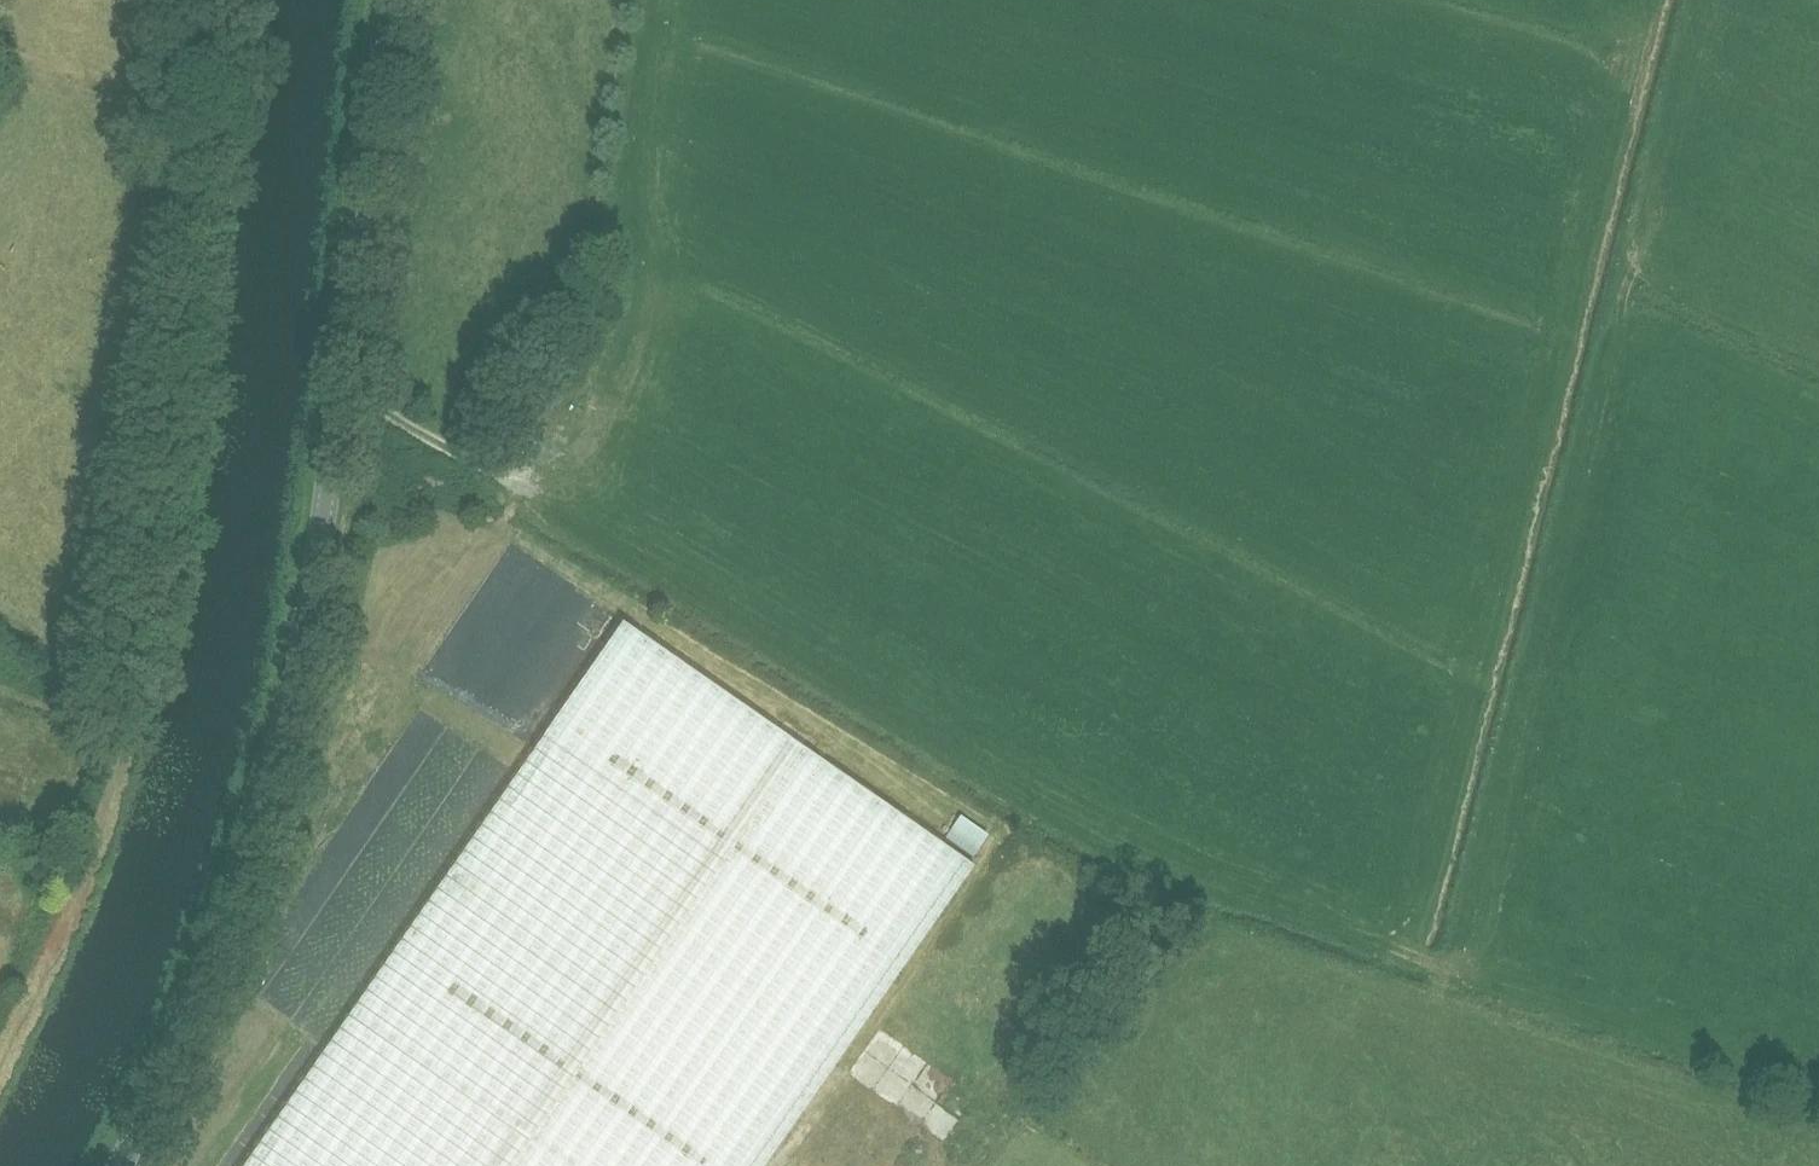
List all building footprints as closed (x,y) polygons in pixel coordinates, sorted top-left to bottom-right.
[(892,981),(974,867),(624,623),(545,738),(247,1165),(763,1165),(892,981)] [(989,835),(961,815),(945,838),(972,858),(989,835)] [(925,1165),(962,1165),(964,1162),(935,1147),(925,1165)]
